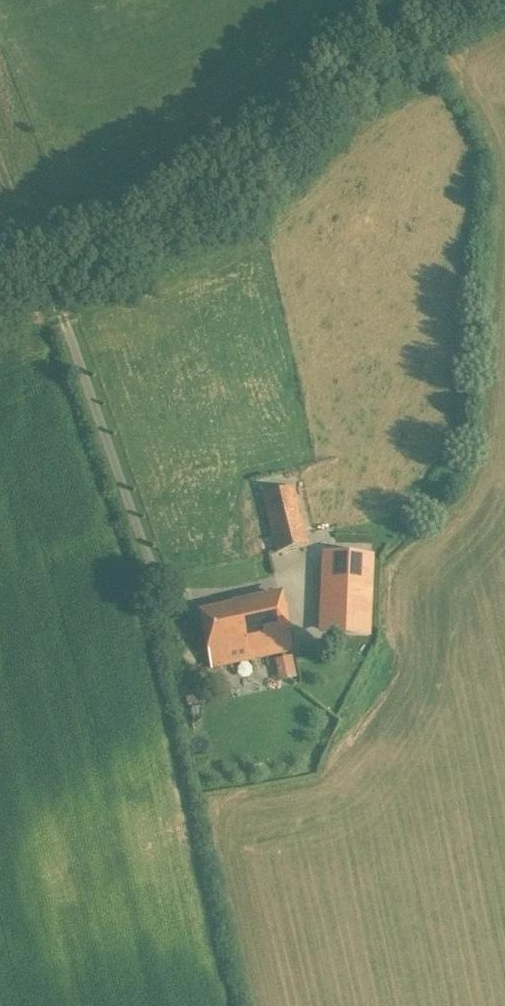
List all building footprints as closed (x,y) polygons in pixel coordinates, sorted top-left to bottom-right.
[(307,546),(293,486),(261,494),(275,553),(307,546)] [(319,632),(371,633),(373,550),(321,549),(319,632)] [(231,602),(232,604),(197,611),(206,650),(207,650),(211,669),(293,652),(289,634),(290,633),(284,602),(282,602),(280,594),(242,602),(241,600),(231,602)]
